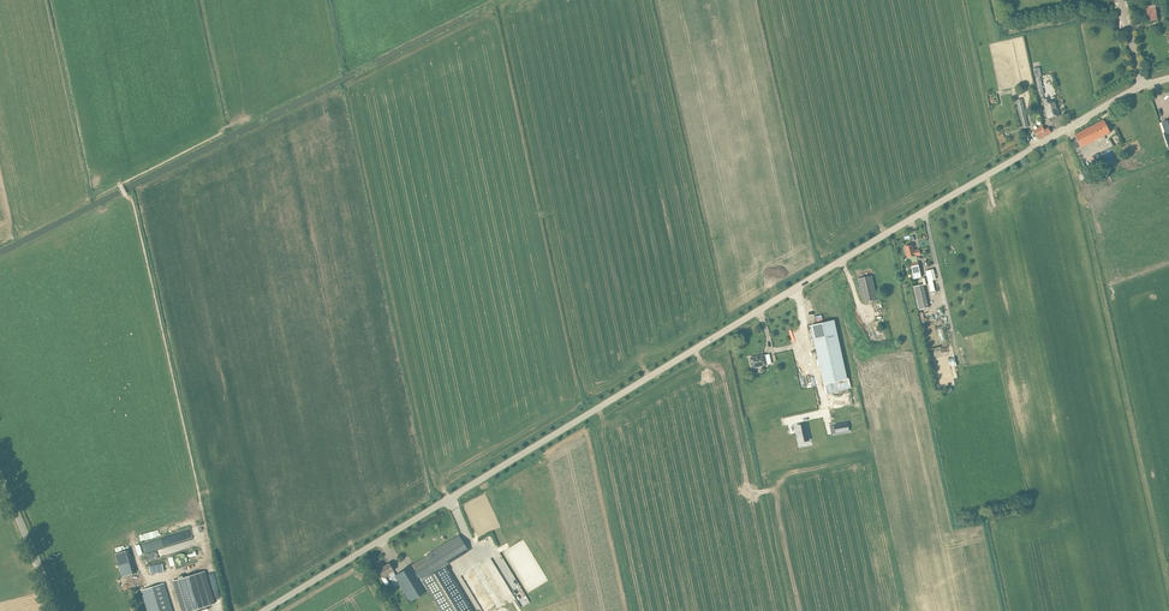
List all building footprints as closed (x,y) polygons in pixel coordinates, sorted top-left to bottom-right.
[(1159,8),(1149,9),(1151,23),(1161,21),(1159,8)] [(1162,46),(1163,45),(1165,52),(1168,51),(1168,49),(1168,44),(1166,39),(1160,40),(1162,46)] [(1034,69),(1039,95),(1044,94),(1041,76),(1042,76),(1040,67),(1034,69)] [(1043,99),(1044,103),(1048,118),(1060,115),(1056,100),(1050,102),(1049,98),(1043,99)] [(1028,127),(1022,101),(1021,99),(1016,100),(1022,128),(1028,127)] [(1110,133),(1106,125),(1103,120),(1075,135),(1082,148),(1097,140),(1099,143),(1106,139),(1104,136),(1110,133)] [(1042,126),(1035,130),(1040,139),(1051,132),(1048,128),(1045,130),(1042,126)] [(717,249),(715,238),(708,240),(711,251),(717,249)] [(905,246),(906,252),(908,258),(909,257),(911,264),(914,279),(922,277),(915,250),(914,250),(913,244),(905,246)] [(936,280),(933,269),(926,271),(931,292),(935,291),(933,281),(936,280)] [(858,278),(859,284),(863,303),(878,300),(872,275),(858,278)] [(924,284),(912,287),(918,311),(929,307),(924,284)] [(933,308),(936,321),(944,320),(941,307),(933,308)] [(918,312),(920,322),(921,322),(922,326),(925,326),(925,321),(928,320),(927,318),(923,318),(921,312),(918,312)] [(834,320),(811,325),(824,384),(847,379),(834,320)] [(940,341),(947,340),(944,328),(938,329),(940,341)] [(765,354),(750,358),(752,368),(767,365),(765,354)] [(851,418),(837,421),(838,426),(852,423),(851,418)] [(797,426),(800,440),(809,438),(806,424),(797,426)] [(192,529),(140,543),(143,554),(145,553),(146,559),(166,554),(164,546),(195,538),(192,529)] [(378,570),(381,575),(382,577),(383,578),(384,579),(385,578),(386,577),(386,576),(389,574),(392,580),(391,581),(395,587),(399,584),(410,601),(418,596),(421,595),(427,591),(428,591),(438,607),(440,610),(473,610),(449,571),(445,566),(469,551),(459,536),(425,557),(396,575),(393,571),(389,563),(378,570)] [(116,553),(122,576),(136,573),(130,549),(116,553)] [(191,563),(199,560),(196,551),(188,553),(191,563)] [(187,564),(187,562),(187,561),(186,559),(185,557),(184,556),(183,555),(182,555),(180,554),(179,554),(177,554),(175,554),(174,555),(173,556),(172,557),(171,559),(170,560),(170,562),(170,564),(171,565),(171,567),(172,568),(173,569),(175,570),(177,570),(178,571),(180,570),(182,570),(183,569),(184,568),(185,567),(186,565),(187,564)] [(150,565),(151,573),(165,572),(164,563),(150,565)] [(183,610),(201,610),(200,608),(214,604),(204,571),(173,581),(183,610)] [(146,610),(173,610),(164,583),(140,590),(146,610)]
